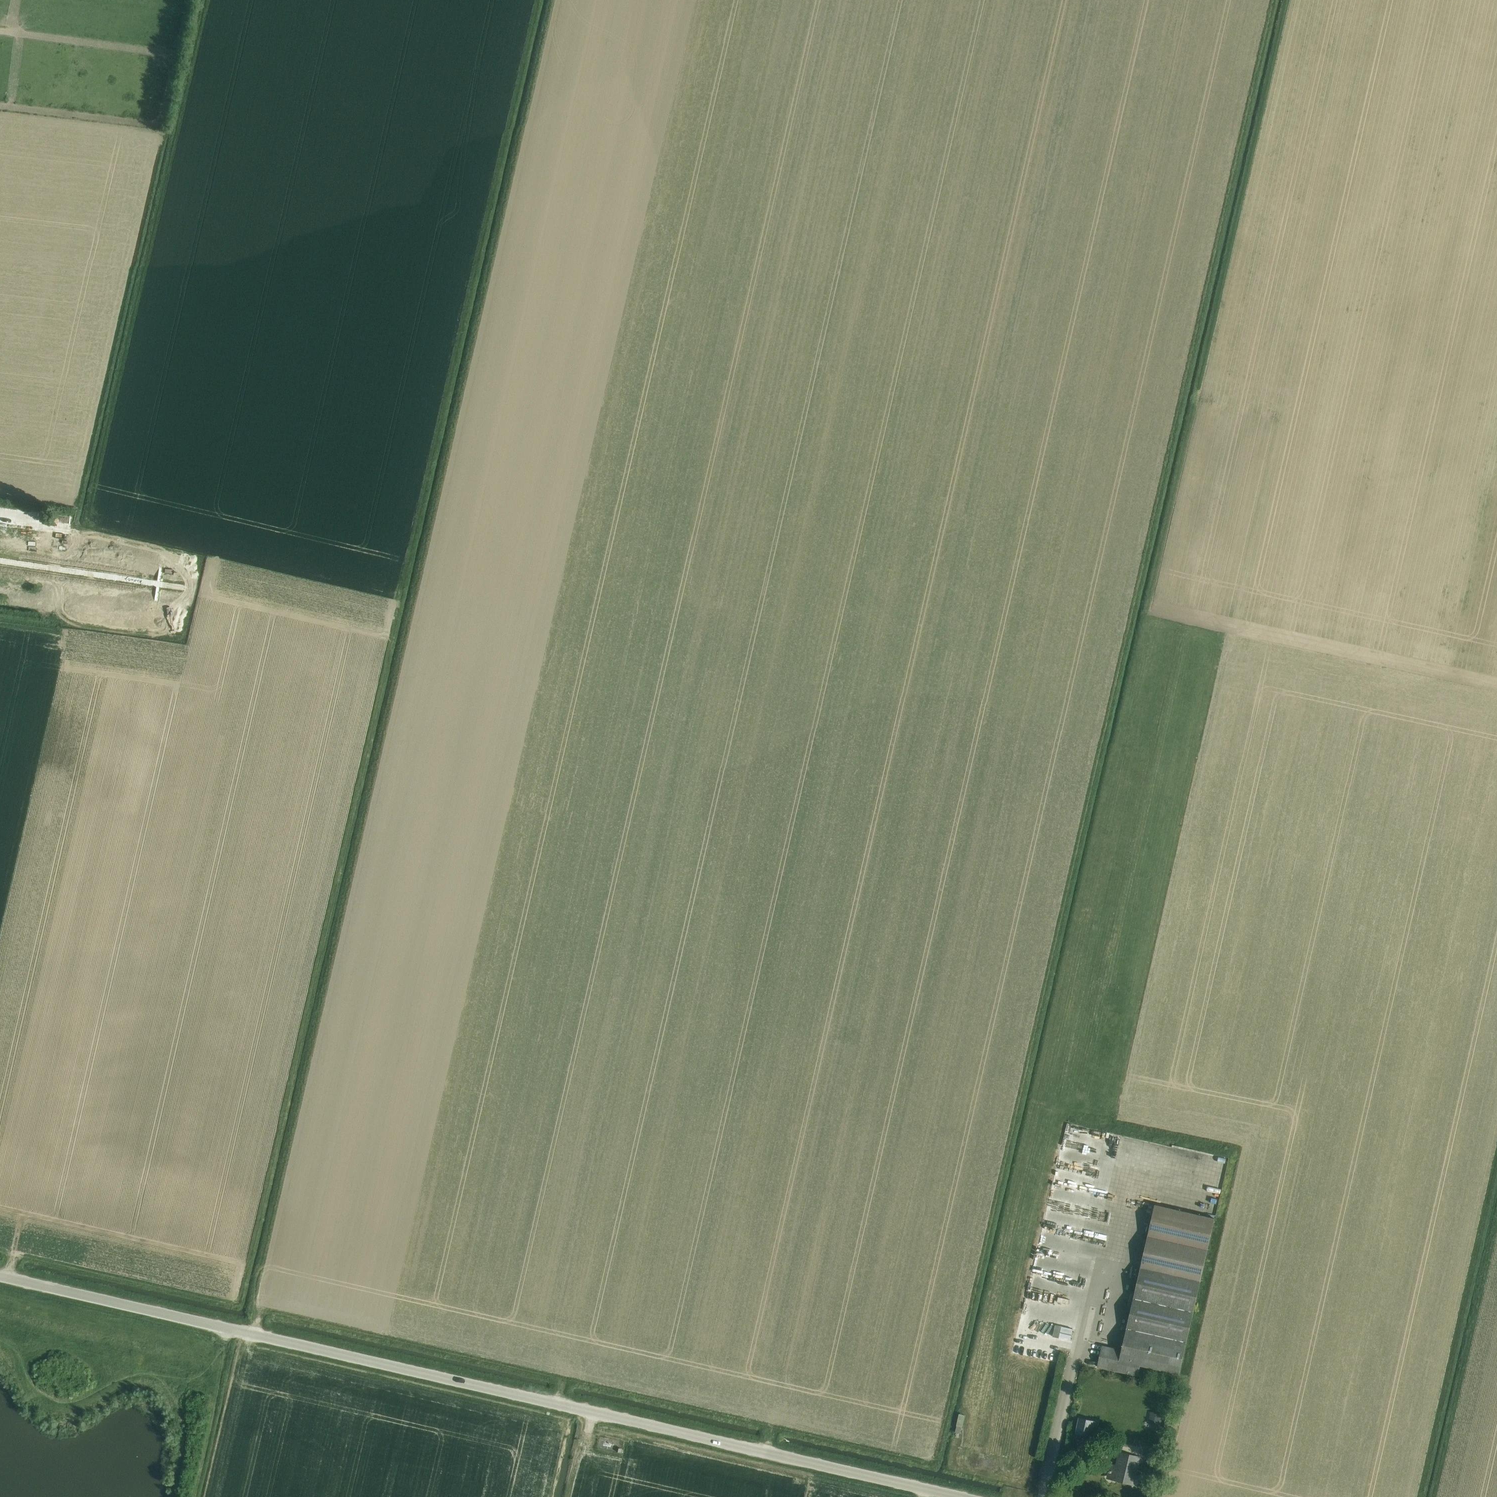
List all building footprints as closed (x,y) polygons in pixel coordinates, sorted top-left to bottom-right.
[(1154,1205),(1121,1351),(1102,1346),(1097,1367),(1137,1376),(1140,1365),(1179,1374),(1214,1219),(1154,1205)] [(1056,1325),(1053,1337),(1070,1341),(1073,1329),(1056,1325)] [(1151,1412),(1149,1423),(1158,1425),(1161,1414),(1151,1412)] [(960,1415),(956,1433),(960,1434),(962,1428),(963,1429),(966,1416),(960,1415)] [(1079,1418),(1076,1433),(1094,1437),(1097,1422),(1079,1418)] [(1138,1458),(1120,1454),(1117,1467),(1111,1465),(1108,1477),(1132,1483),(1138,1458)]
